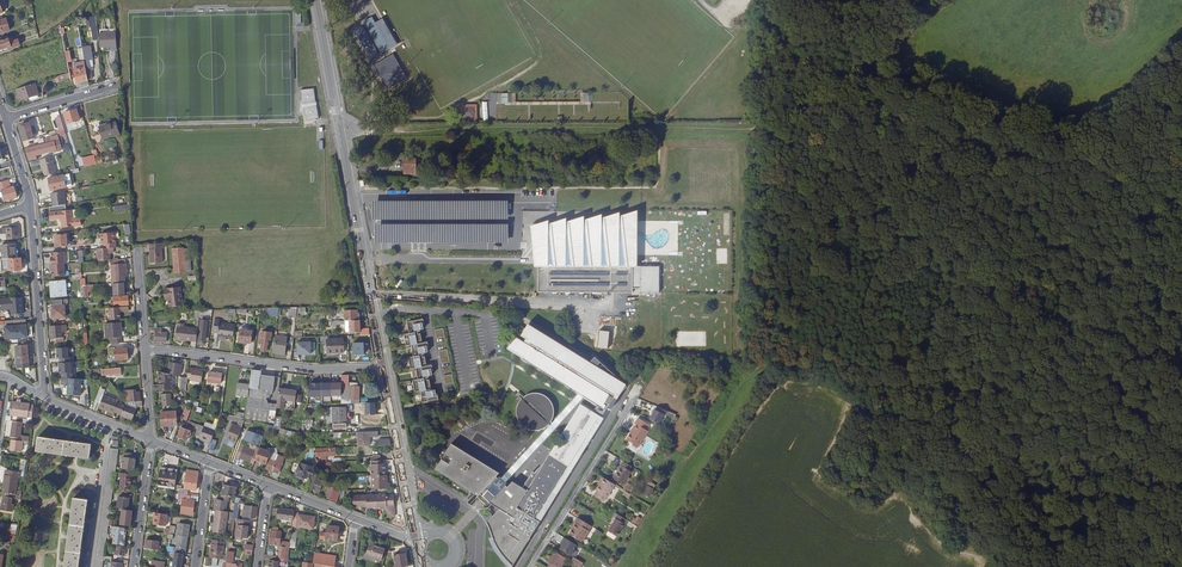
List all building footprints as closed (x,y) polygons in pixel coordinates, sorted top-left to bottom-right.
[(0,21),(0,34),(10,31),(6,19),(0,21)] [(375,24),(389,48),(396,44),(382,20),(375,24)] [(389,49),(389,48),(375,24),(374,23),(366,28),(381,54),(389,49)] [(116,46),(114,34),(97,35),(99,48),(109,47),(116,46)] [(7,36),(0,38),(0,51),(7,49),(8,51),(19,47),(17,41),(9,43),(7,36)] [(89,51),(82,52),(82,53),(84,62),(85,70),(90,69),(89,61),(91,61),(89,51)] [(394,54),(373,64),(384,88),(405,79),(394,54)] [(77,83),(87,81),(85,70),(74,72),(73,68),(68,69),(69,74),(70,78),(75,77),(77,83)] [(68,81),(66,75),(58,77),(60,83),(68,81)] [(35,84),(18,89),(21,101),(39,95),(35,84)] [(628,101),(619,92),(590,93),(585,90),(513,90),(511,93),(489,93),(489,101),(477,100),(476,105),(463,105),(461,119),(476,119),(629,119),(628,101)] [(307,101),(310,120),(319,119),(316,99),(307,100),(307,101)] [(77,110),(65,114),(69,128),(81,124),(77,110)] [(60,136),(66,134),(60,116),(54,117),(60,136)] [(20,129),(24,142),(35,139),(32,132),(35,131),(34,128),(36,128),(35,122),(21,126),(20,129)] [(111,122),(96,127),(98,132),(100,131),(103,140),(120,135),(116,123),(112,125),(111,122)] [(55,142),(26,150),(30,161),(38,159),(37,156),(58,151),(55,142)] [(46,177),(57,174),(52,157),(40,161),(46,177)] [(416,159),(404,159),(404,175),(416,174),(416,159)] [(9,180),(4,166),(0,167),(0,183),(9,180)] [(64,176),(49,179),(52,191),(67,188),(64,176)] [(14,187),(1,191),(4,202),(17,198),(14,187)] [(50,193),(52,206),(66,204),(64,191),(50,193)] [(128,203),(112,207),(113,212),(129,208),(128,203)] [(51,221),(73,218),(73,211),(68,212),(67,205),(51,208),(52,213),(51,213),(51,221)] [(74,220),(73,218),(51,221),(62,220),(63,229),(82,227),(81,219),(74,220)] [(549,235),(549,225),(549,221),(532,227),(535,253),(536,253),(536,247),(539,247),(539,235),(540,235),(540,234),(540,233),(540,232),(541,231),(542,230),(543,230),(543,231),(544,231),(545,231),(545,232),(545,233),(545,234),(545,235),(549,235)] [(8,240),(20,239),(19,227),(2,229),(2,235),(3,235),(7,234),(8,240)] [(114,248),(116,248),(115,233),(102,234),(102,245),(105,245),(105,249),(114,248)] [(59,246),(59,247),(65,246),(65,245),(68,245),(67,234),(56,235),(57,246),(59,246)] [(9,259),(15,259),(14,244),(2,245),(3,260),(9,259)] [(164,248),(164,244),(150,245),(152,257),(150,257),(151,263),(163,263),(161,248),(164,248)] [(178,247),(174,247),(176,273),(186,273),(184,249),(178,249),(178,247)] [(114,254),(114,248),(105,249),(98,249),(99,261),(112,260),(111,254),(114,254)] [(52,259),(52,264),(66,264),(65,252),(53,253),(53,257),(53,259),(52,259)] [(22,270),(21,258),(15,259),(9,259),(10,271),(22,270)] [(53,276),(66,275),(65,264),(51,265),(52,270),(53,269),(53,271),(53,276)] [(126,264),(117,265),(118,278),(127,277),(126,264)] [(548,290),(621,293),(621,290),(626,290),(627,283),(599,282),(599,279),(555,277),(555,275),(548,275),(548,290)] [(67,280),(53,281),(54,296),(68,295),(67,280)] [(126,283),(116,284),(117,296),(125,295),(125,288),(126,288),(126,283)] [(165,290),(166,296),(169,296),(169,300),(170,308),(183,307),(181,288),(165,290)] [(0,299),(0,311),(11,310),(12,315),(24,314),(23,297),(0,299)] [(129,297),(114,298),(115,307),(130,306),(129,303),(132,303),(132,299),(129,300),(129,297)] [(54,306),(55,306),(56,309),(53,309),(53,318),(66,317),(65,305),(66,305),(69,302),(69,299),(54,300),(54,306)] [(109,309),(110,320),(121,319),(121,313),(120,308),(109,309)] [(345,321),(361,321),(360,311),(345,311),(345,321)] [(411,321),(407,322),(409,333),(418,332),(420,331),(420,329),(424,329),(423,325),(424,324),(423,319),(411,321)] [(27,337),(26,320),(5,321),(7,339),(27,337)] [(205,342),(206,338),(208,322),(201,320),(198,345),(205,345),(205,342)] [(234,339),(236,326),(221,324),(221,321),(216,320),(214,333),(218,334),(218,337),(234,339)] [(361,329),(361,321),(345,321),(334,322),(334,328),(337,328),(337,325),(343,325),(343,324),(347,325),(347,323),(350,323),(351,333),(361,332),(361,329)] [(529,321),(526,326),(534,333),(532,337),(539,342),(545,331),(529,321)] [(106,324),(107,332),(121,331),(121,328),(123,328),(122,323),(106,324)] [(534,333),(526,326),(522,323),(517,328),(525,341),(522,343),(515,335),(513,343),(515,345),(514,347),(524,353),(572,382),(576,376),(593,386),(588,391),(606,403),(608,400),(611,401),(609,404),(612,406),(618,397),(616,395),(617,393),(618,394),(626,386),(627,384),(626,383),(627,380),(616,374),(591,358),(571,346),(545,331),(539,342),(532,337),(534,333)] [(68,324),(51,325),(52,338),(56,337),(56,341),(65,340),(64,336),(63,336),(63,332),(69,331),(68,324)] [(162,328),(157,329),(155,341),(166,342),(168,334),(162,333),(162,328)] [(184,340),(185,328),(184,328),(183,330),(178,329),(176,341),(182,342),(183,340),(184,340)] [(198,330),(185,328),(184,340),(187,341),(197,342),(198,330)] [(525,341),(517,328),(515,335),(522,343),(525,341)] [(436,329),(437,338),(444,337),(443,329),(436,329)] [(253,332),(241,330),(240,342),(251,344),(253,332)] [(121,331),(107,332),(108,338),(111,338),(111,344),(122,343),(121,337),(121,331)] [(272,340),(273,333),(264,332),(264,335),(261,335),(260,338),(259,344),(263,344),(262,351),(268,351),(270,340),(272,340)] [(409,333),(404,334),(406,346),(408,345),(411,345),(417,344),(417,342),(422,341),(421,333),(418,334),(418,332),(409,333)] [(288,338),(277,336),(274,354),(286,355),(288,338)] [(345,339),(328,340),(328,351),(346,350),(345,339)] [(417,344),(411,345),(414,356),(422,355),(425,354),(424,352),(428,352),(427,348),(429,347),(428,342),(417,344)] [(29,368),(27,343),(16,344),(17,361),(16,362),(16,367),(18,367),(18,369),(29,368)] [(297,343),(297,355),(310,355),(311,343),(297,343)] [(365,343),(354,343),(355,355),(366,355),(365,343)] [(70,357),(69,347),(58,348),(58,354),(58,358),(60,358),(61,362),(60,362),(60,372),(62,372),(63,377),(70,378),(74,378),(73,373),(72,373),(71,357),(70,357)] [(128,348),(116,349),(116,360),(129,359),(128,348)] [(447,349),(439,351),(442,363),(450,362),(447,349)] [(572,382),(524,353),(523,354),(571,383),(572,382)] [(595,354),(591,358),(616,374),(595,354)] [(414,356),(408,357),(410,369),(413,368),(416,368),(422,367),(421,365),(426,364),(425,356),(423,357),(422,355),(414,356)] [(159,383),(154,384),(154,391),(173,389),(172,374),(175,374),(180,375),(182,365),(181,364),(172,363),(170,363),(168,373),(158,371),(159,383)] [(422,367),(416,368),(418,380),(427,378),(429,377),(429,375),(432,375),(432,371),(433,371),(432,365),(422,367)] [(204,370),(189,368),(188,378),(192,378),(192,381),(202,382),(204,370)] [(262,372),(252,370),(250,386),(249,397),(245,420),(269,423),(271,412),(270,412),(267,401),(267,399),(268,399),(272,395),(272,392),(273,392),(275,378),(262,375),(262,372)] [(227,375),(210,372),(209,382),(226,385),(227,375)] [(444,376),(445,384),(453,383),(452,375),(444,376)] [(576,376),(572,382),(582,388),(584,389),(587,391),(588,391),(593,386),(576,376)] [(74,378),(70,378),(69,394),(71,394),(71,396),(73,396),(73,399),(80,399),(80,395),(81,395),(82,379),(74,378)] [(186,391),(188,379),(181,378),(179,390),(186,391)] [(418,380),(413,381),(415,392),(417,391),(420,391),(426,390),(426,388),(431,387),(429,379),(427,380),(427,378),(418,380)] [(330,381),(322,380),(322,396),(330,396),(330,381)] [(308,383),(309,397),(322,397),(322,383),(308,383)] [(237,395),(249,397),(250,386),(238,384),(237,395)] [(343,384),(331,385),(332,397),(343,397),(343,384)] [(343,398),(344,404),(360,403),(359,387),(356,387),(356,384),(347,384),(347,387),(351,387),(351,398),(343,398)] [(584,389),(582,388),(578,393),(573,398),(572,400),(571,401),(555,420),(531,449),(510,476),(514,478),(542,445),(554,431),(587,391),(584,389)] [(284,408),(286,390),(280,389),(278,407),(284,408)] [(426,390),(420,391),(422,403),(439,399),(438,394),(436,394),(435,390),(432,391),(431,389),(426,390)] [(131,402),(141,402),(140,392),(136,392),(136,390),(127,391),(127,393),(130,393),(131,402)] [(295,409),(297,392),(286,390),(284,408),(295,409)] [(549,415),(551,417),(552,416),(553,414),(554,412),(554,409),(553,406),(553,403),(552,401),(551,398),(549,396),(547,394),(546,393),(543,392),(541,391),(538,391),(534,390),(533,391),(531,391),(529,392),(527,394),(524,396),(520,393),(517,397),(520,399),(519,401),(518,403),(518,406),(518,409),(518,412),(519,414),(520,416),(521,418),(523,420),(526,422),(528,424),(532,425),(536,426),(538,426),(542,425),(545,423),(547,421),(549,419),(547,417),(549,415)] [(606,403),(588,391),(586,393),(606,404),(606,403)] [(96,402),(101,404),(104,396),(104,393),(100,392),(96,402)] [(160,394),(161,407),(171,406),(170,393),(160,394)] [(101,404),(99,408),(106,410),(106,408),(110,409),(109,410),(114,412),(115,411),(119,413),(123,404),(118,402),(117,403),(114,401),(114,400),(104,396),(101,404)] [(524,484),(514,478),(509,484),(506,481),(498,473),(500,470),(473,453),(471,456),(462,450),(463,448),(453,441),(446,451),(454,456),(450,461),(442,457),(436,467),(477,493),(479,494),(488,502),(490,499),(501,507),(488,520),(491,527),(494,534),(497,541),(502,549),(506,553),(510,557),(510,558),(515,561),(525,546),(542,519),(580,448),(573,444),(576,439),(583,442),(601,412),(582,401),(564,429),(567,431),(557,447),(554,445),(551,449),(545,460),(526,479),(527,480),(524,484)] [(28,418),(30,405),(13,402),(11,416),(28,418)] [(137,407),(143,407),(143,402),(141,402),(131,402),(128,403),(127,403),(126,405),(122,414),(120,421),(122,422),(124,418),(133,421),(137,409),(137,407)] [(186,422),(191,409),(186,406),(181,420),(186,422)] [(666,412),(658,408),(656,412),(655,411),(650,420),(658,424),(663,416),(664,416),(666,412)] [(176,412),(162,413),(162,426),(177,426),(176,412)] [(604,415),(601,412),(583,442),(580,448),(583,450),(604,415)] [(347,415),(333,415),(334,429),(347,428),(347,415)] [(646,429),(649,424),(640,418),(636,423),(638,425),(635,430),(633,433),(632,432),(628,440),(640,447),(650,431),(647,430),(646,429)] [(369,420),(360,421),(362,430),(370,429),(369,420)] [(22,423),(13,422),(11,440),(12,440),(19,441),(22,442),(29,442),(29,437),(21,436),(22,423)] [(227,439),(237,443),(242,429),(232,425),(227,439)] [(204,427),(200,438),(211,442),(215,432),(204,427)] [(181,428),(178,437),(186,441),(189,435),(190,435),(191,434),(189,433),(190,431),(181,428)] [(560,435),(554,445),(557,447),(567,431),(564,429),(560,435)] [(363,432),(364,447),(374,446),(374,436),(379,436),(379,431),(363,432)] [(39,437),(37,451),(90,459),(92,444),(39,437)] [(573,444),(580,448),(583,442),(576,439),(573,444)] [(19,441),(12,440),(10,450),(21,452),(22,442),(19,441)] [(256,451),(240,445),(236,457),(251,463),(253,459),(255,460),(257,455),(255,455),(256,451)] [(261,447),(256,460),(267,464),(269,461),(272,453),(272,452),(261,447)] [(338,457),(338,449),(317,450),(318,458),(323,457),(323,461),(328,461),(328,457),(338,457)] [(269,461),(268,464),(269,464),(267,470),(273,472),(274,469),(280,472),(283,464),(275,461),(277,455),(275,454),(272,453),(269,461)] [(136,460),(124,457),(122,468),(134,470),(136,460)] [(373,465),(373,476),(374,476),(387,475),(387,464),(384,464),(384,461),(381,461),(374,461),(374,465),(373,465)] [(629,470),(631,466),(623,462),(621,466),(622,466),(614,478),(623,484),(626,479),(628,480),(630,477),(628,476),(631,471),(629,470)] [(317,468),(308,464),(307,465),(303,464),(303,466),(300,465),(297,473),(299,474),(298,478),(305,480),(305,479),(307,480),(308,477),(313,479),(317,468)] [(175,487),(177,473),(161,470),(159,485),(175,487)] [(5,476),(3,493),(16,495),(20,472),(11,471),(11,477),(5,476)] [(184,489),(175,487),(175,490),(174,493),(178,494),(187,495),(188,493),(188,490),(196,490),(198,473),(187,471),(184,489)] [(133,475),(121,473),(118,491),(130,492),(133,475)] [(375,489),(392,489),(392,484),(390,484),(389,475),(387,475),(374,476),(375,489)] [(320,478),(315,476),(310,489),(315,491),(320,493),(323,483),(319,481),(320,478)] [(606,493),(612,483),(602,476),(597,484),(596,486),(606,493)] [(343,479),(339,478),(335,488),(334,488),(339,490),(343,479)] [(648,497),(657,483),(651,479),(642,493),(648,497)] [(624,490),(628,492),(632,486),(628,483),(624,490)] [(221,495),(234,498),(236,488),(223,485),(221,495)] [(605,495),(606,493),(596,486),(594,488),(595,489),(592,493),(601,499),(604,494),(605,495)] [(331,497),(330,500),(336,503),(340,494),(333,491),(331,497)] [(16,495),(3,493),(1,510),(9,511),(10,504),(8,504),(8,498),(21,499),(21,495),(16,495)] [(469,502),(472,502),(479,507),(484,512),(486,515),(488,520),(501,507),(490,499),(488,502),(479,494),(477,493),(469,502)] [(190,495),(187,495),(178,494),(177,498),(183,499),(181,513),(192,514),(194,501),(189,501),(190,495)] [(368,510),(383,509),(388,509),(388,511),(389,517),(397,517),(395,495),(388,496),(388,495),(354,496),(355,505),(358,505),(358,506),(362,506),(362,507),(368,507),(368,510)] [(229,498),(221,496),(221,501),(216,500),(214,510),(215,511),(224,512),(226,503),(228,503),(229,498)] [(120,497),(118,508),(128,509),(129,498),(120,497)] [(63,566),(78,566),(88,499),(73,498),(63,566)] [(258,508),(245,506),(244,511),(248,512),(248,517),(256,518),(258,508)] [(293,512),(274,508),(273,515),(277,516),(277,519),(291,521),(291,517),(292,518),(293,512)] [(130,513),(130,510),(122,509),(122,512),(125,513),(124,525),(130,526),(132,513),(130,513)] [(215,511),(213,525),(226,527),(228,512),(224,512),(215,511)] [(167,527),(169,515),(155,513),(154,517),(155,517),(154,525),(167,527)] [(315,518),(298,515),(297,527),(313,529),(315,518)] [(626,520),(618,515),(608,531),(617,537),(625,524),(624,523),(626,520)] [(585,529),(588,524),(576,516),(573,521),(574,522),(567,534),(579,541),(586,529),(585,529)] [(633,524),(636,526),(640,519),(637,517),(636,519),(632,517),(630,520),(634,522),(633,524)] [(249,527),(250,521),(239,520),(236,538),(246,539),(247,531),(248,527),(249,527)] [(178,535),(187,536),(189,525),(186,525),(183,524),(178,524),(177,535),(178,535)] [(226,527),(213,525),(213,532),(225,534),(226,527)] [(321,531),(320,538),(337,541),(339,527),(328,526),(327,532),(321,531)] [(277,532),(271,531),(269,544),(275,545),(275,544),(279,545),(280,539),(276,538),(277,532)] [(130,533),(123,532),(123,534),(121,534),(120,542),(126,543),(127,538),(129,539),(130,533)] [(494,534),(491,535),(492,537),(494,541),(496,546),(497,547),(499,550),(500,552),(504,557),(509,561),(512,563),(513,564),(515,561),(510,558),(510,557),(506,553),(502,549),(497,541),(494,534)] [(185,554),(187,536),(178,535),(177,548),(174,548),(173,553),(181,554),(185,554)] [(559,548),(570,556),(577,546),(566,538),(559,548)] [(158,542),(146,540),(145,549),(157,550),(158,542)] [(224,542),(214,540),(213,549),(214,549),(213,555),(215,555),(214,559),(218,559),(221,560),(224,542)] [(382,560),(386,549),(370,544),(366,555),(382,560)] [(115,554),(117,555),(121,555),(124,556),(125,548),(116,546),(115,554)] [(289,548),(281,547),(281,549),(280,549),(278,558),(279,558),(279,562),(287,563),(289,548)] [(548,566),(562,566),(567,559),(555,552),(552,557),(551,556),(548,562),(550,563),(548,566)] [(393,556),(395,566),(407,566),(405,554),(393,556)] [(206,557),(205,566),(210,566),(216,566),(218,559),(214,559),(206,557)] [(584,563),(573,557),(570,562),(578,566),(581,566),(584,563)]
